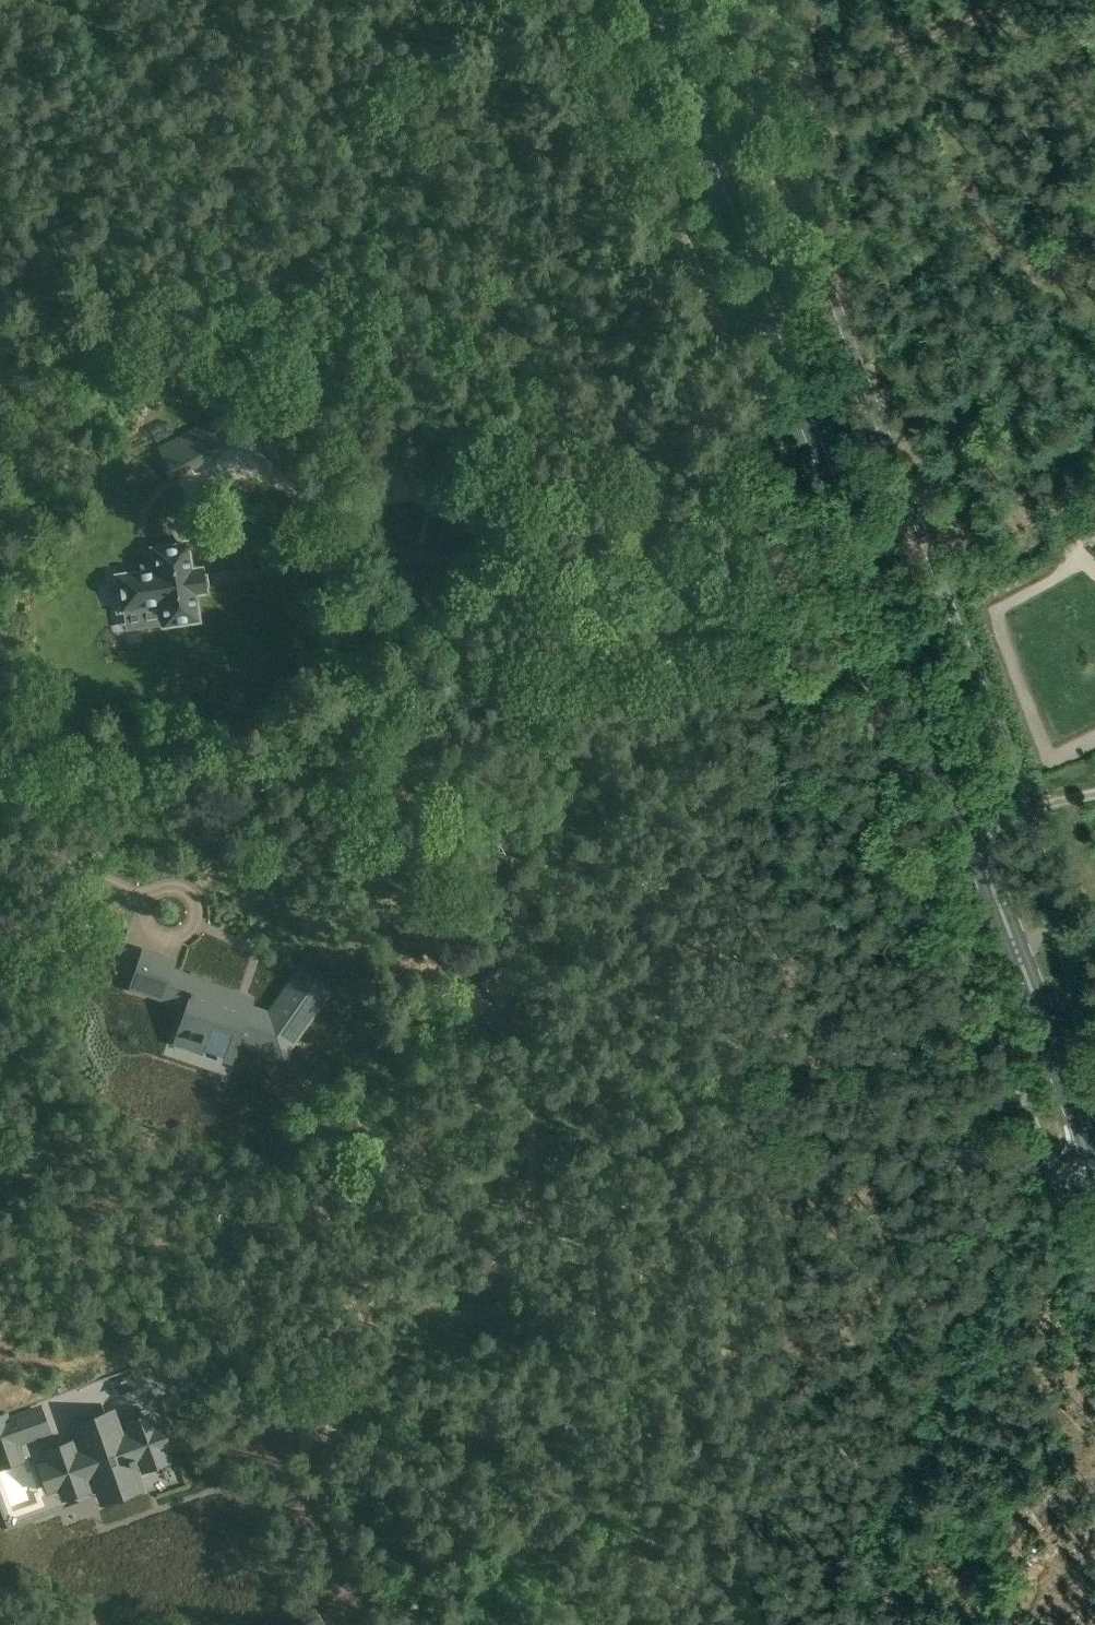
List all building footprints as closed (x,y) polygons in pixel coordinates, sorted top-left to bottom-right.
[(461,551),(465,523),(429,517),(424,545),(461,551)] [(187,543),(152,549),(156,570),(117,576),(122,610),(138,608),(141,626),(164,622),(164,625),(199,620),(195,593),(191,571),(187,543)] [(234,596),(242,614),(253,610),(245,591),(234,596)] [(145,953),(134,985),(191,1005),(178,1041),(217,1054),(223,1034),(283,1054),(327,991),(300,972),(270,1015),(234,1003),(236,995),(169,972),(172,962),(145,953)] [(491,959),(473,974),(496,1003),(515,987),(491,959)] [(0,1414),(0,1470),(25,1461),(20,1445),(52,1433),(41,1403),(8,1415),(7,1412),(0,1414)] [(48,1460),(37,1463),(47,1494),(58,1490),(62,1501),(92,1491),(88,1480),(91,1478),(100,1504),(143,1489),(135,1465),(137,1464),(136,1462),(138,1462),(141,1473),(172,1463),(168,1451),(172,1449),(163,1423),(159,1424),(154,1410),(124,1420),(128,1434),(125,1435),(115,1407),(72,1422),(81,1449),(78,1450),(74,1438),(44,1448),(48,1460)] [(12,1511),(39,1503),(29,1468),(3,1476),(12,1511)]
